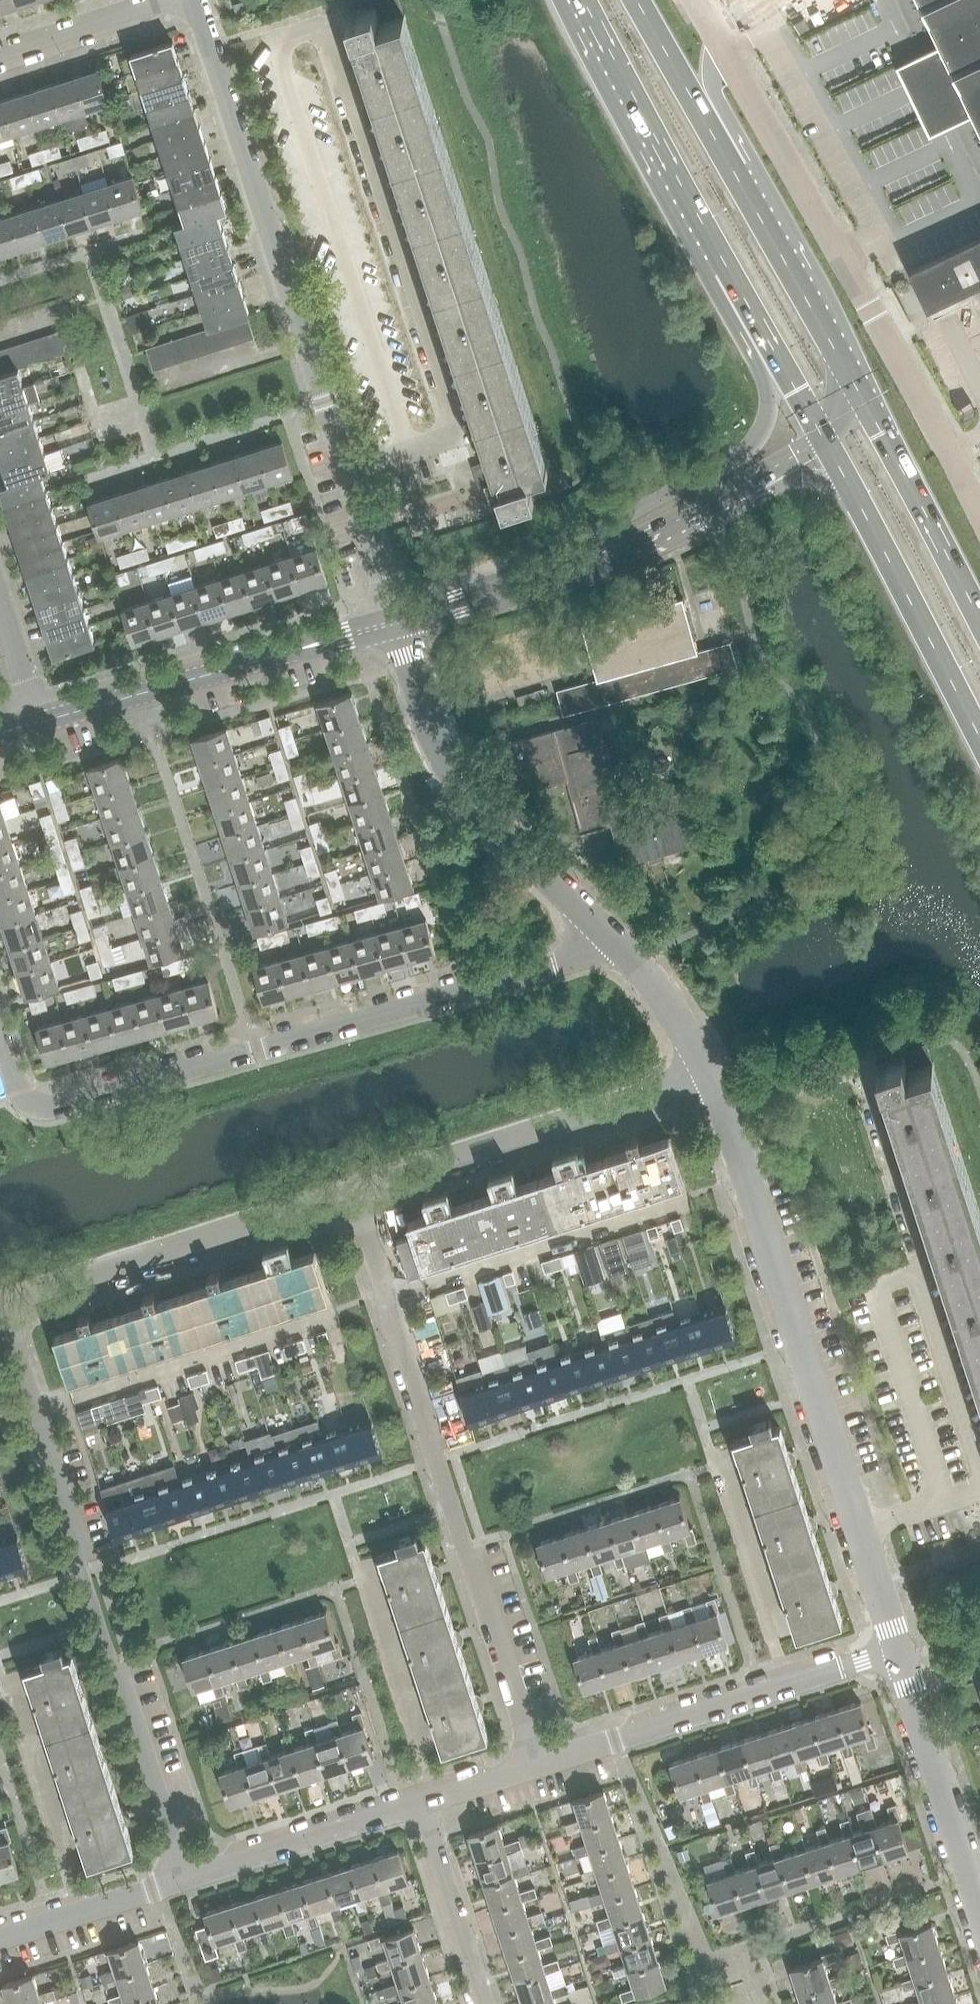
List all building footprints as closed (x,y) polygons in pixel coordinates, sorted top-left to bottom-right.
[(16,0),(0,0),(0,14),(19,8),(16,0)] [(43,0),(16,0),(19,8),(43,1),(43,0)] [(404,20),(406,19),(404,14),(402,14),(397,0),(388,0),(348,13),(354,32),(359,30),(499,464),(480,470),(483,478),(484,483),(483,484),(491,508),(493,507),(492,505),(517,497),(516,494),(536,488),(530,470),(549,464),(547,458),(545,459),(404,20)] [(936,38),(969,106),(979,131),(979,0),(918,0),(936,38)] [(969,106),(936,38),(907,50),(893,56),(910,93),(925,125),(940,119),(969,106)] [(136,71),(178,57),(172,40),(131,54),(136,71)] [(142,87),(183,74),(178,57),(136,71),(142,87)] [(98,68),(73,76),(85,111),(109,103),(98,68)] [(147,105),(189,91),(183,74),(142,87),(147,105)] [(85,111),(73,76),(49,84),(61,119),(85,111)] [(61,119),(49,84),(25,92),(37,127),(61,119)] [(153,121),(194,108),(189,91),(147,105),(153,121)] [(37,127),(25,92),(1,100),(12,134),(37,127)] [(0,100),(0,138),(12,134),(1,100),(0,100)] [(158,138),(200,125),(194,108),(153,121),(158,138)] [(163,155),(205,141),(200,125),(158,138),(163,155)] [(95,145),(110,140),(106,129),(92,133),(95,145)] [(80,150),(95,145),(92,133),(77,138),(80,150)] [(122,141),(107,146),(111,158),(126,153),(122,141)] [(169,172),(211,158),(205,141),(163,155),(169,172)] [(47,161),(62,156),(58,144),(44,149),(47,161)] [(32,165),(47,161),(44,149),(29,154),(32,165)] [(86,152),(72,157),(76,168),(90,164),(86,152)] [(72,157),(58,161),(62,173),(76,168),(72,157)] [(174,188),(216,175),(211,158),(169,172),(174,188)] [(14,171),(10,159),(0,162),(0,176),(14,171)] [(43,179),(39,168),(25,172),(28,184),(43,179)] [(28,184),(25,172),(10,177),(13,188),(28,184)] [(107,183),(119,217),(143,209),(132,175),(107,183)] [(180,205),(222,191),(216,175),(174,188),(180,205)] [(83,191),(95,225),(119,217),(107,183),(83,191)] [(70,233),(95,225),(83,191),(59,199),(70,233)] [(180,205),(185,222),(217,212),(227,209),(222,191),(180,205)] [(70,233),(59,199),(35,206),(46,241),(70,233)] [(46,241),(35,206),(11,214),(22,248),(46,241)] [(223,229),(217,212),(185,222),(176,225),(181,243),(223,229)] [(11,214),(0,218),(0,256),(22,248),(11,214)] [(187,259),(228,246),(223,229),(181,243),(187,259)] [(954,294),(979,282),(979,237),(910,270),(928,306),(954,294)] [(192,276),(234,262),(228,246),(187,259),(192,276)] [(198,292),(239,279),(234,262),(192,276),(198,292)] [(203,309),(244,296),(239,279),(198,292),(203,309)] [(130,285),(121,288),(124,298),(133,295),(130,285)] [(236,319),(247,315),(250,314),(244,296),(203,309),(209,327),(213,326),(225,322),(236,319)] [(126,317),(132,334),(150,328),(145,311),(126,317)] [(243,341),(254,338),(247,315),(236,319),(243,341)] [(232,345),(243,341),(236,319),(225,322),(232,345)] [(221,348),(232,345),(225,322),(213,326),(221,348)] [(74,326),(73,326),(62,329),(69,352),(81,348),(74,326)] [(210,352),(221,348),(213,326),(209,327),(202,329),(210,352)] [(62,329),(51,333),(58,355),(69,352),(62,329)] [(198,355),(210,352),(202,329),(191,333),(198,355)] [(47,359),(58,355),(51,333),(39,337),(47,359)] [(187,359),(198,355),(191,333),(180,337),(187,359)] [(39,337),(28,340),(36,363),(47,359),(39,337)] [(176,363),(187,359),(180,337),(169,340),(176,363)] [(25,366),(36,363),(28,340),(17,344),(25,366)] [(165,366),(176,363),(169,340),(158,344),(165,366)] [(17,344),(6,347),(13,370),(18,368),(25,366),(17,344)] [(154,370),(165,366),(158,344),(147,348),(154,370)] [(13,370),(6,347),(0,349),(0,367),(2,373),(13,370)] [(24,385),(18,368),(13,370),(2,373),(0,374),(0,393),(24,385)] [(72,378),(67,379),(64,386),(66,391),(76,388),(72,378)] [(24,385),(0,393),(0,411),(29,402),(40,399),(34,382),(24,385)] [(35,419),(29,402),(0,411),(0,430),(35,419)] [(40,436),(35,419),(0,430),(0,449),(40,436)] [(3,466),(46,453),(40,436),(0,449),(0,455),(3,466)] [(282,440),(257,448),(269,482),(293,474),(282,440)] [(244,490),(269,482),(257,448),(233,455),(244,490)] [(3,466),(9,483),(51,471),(46,453),(3,466)] [(233,455),(209,463),(220,498),(244,490),(233,455)] [(196,506),(220,498),(209,463),(185,471),(196,506)] [(185,471),(161,479),(172,513),(196,506),(185,471)] [(5,503),(47,490),(42,474),(0,486),(0,489),(5,503)] [(161,479),(137,486),(148,521),(172,513),(161,479)] [(137,486),(113,494),(124,529),(148,521),(137,486)] [(5,503),(10,520),(53,507),(47,490),(5,503)] [(99,537),(124,529),(113,494),(88,502),(99,537)] [(279,517),(294,512),(290,500),(275,505),(279,517)] [(264,522),(279,517),(275,505),(261,510),(264,522)] [(10,520),(16,537),(58,524),(53,507),(10,520)] [(309,524),(306,512),(291,517),(294,529),(309,524)] [(231,532),(246,527),(242,516),(228,521),(231,532)] [(231,532),(228,521),(213,526),(216,537),(231,532)] [(271,523),(256,528),(260,540),(275,536),(271,523)] [(21,554),(64,541),(58,524),(16,537),(21,554)] [(260,540),(256,528),(242,533),(246,545),(260,540)] [(183,548),(198,543),(194,531),(180,536),(183,548)] [(93,549),(100,547),(97,536),(90,539),(93,549)] [(183,548),(180,536),(164,540),(168,553),(183,548)] [(223,539),(209,544),(212,556),(227,551),(223,539)] [(27,571),(69,558),(64,541),(21,554),(27,571)] [(212,556),(209,544),(194,549),(198,560),(212,556)] [(135,563),(150,558),(146,546),(132,551),(135,563)] [(316,546),(292,554),(303,589),(327,581),(316,546)] [(135,563),(132,551),(117,556),(121,568),(135,563)] [(179,566),(175,554),(161,559),(164,571),(179,566)] [(292,554),(268,562),(279,596),(303,589),(292,554)] [(32,588),(75,575),(69,558),(27,571),(32,588)] [(164,571),(161,559),(146,564),(149,576),(164,571)] [(255,604),(279,596),(268,562),(244,570),(255,604)] [(105,566),(96,569),(101,583),(110,580),(105,566)] [(130,582),(126,570),(112,575),(115,587),(130,582)] [(244,570),(220,578),(231,612),(255,604),(244,570)] [(38,605),(80,592),(75,575),(32,588),(38,605)] [(220,578),(196,585),(207,620),(231,612),(220,578)] [(196,585),(172,593),(183,627),(207,620),(196,585)] [(38,605),(43,622),(86,608),(80,592),(38,605)] [(172,593),(147,601),(158,635),(183,627),(172,593)] [(682,597),(581,625),(596,679),(556,690),(563,715),(715,672),(708,647),(697,650),(682,597)] [(134,643),(158,635),(147,601),(122,609),(134,643)] [(43,622),(49,639),(91,625),(86,608),(43,622)] [(49,639),(55,656),(97,642),(91,625),(49,639)] [(318,704),(326,729),(361,718),(353,693),(318,704)] [(703,705),(691,703),(689,721),(701,723),(703,705)] [(275,731),(270,716),(258,719),(263,734),(275,731)] [(368,742),(361,718),(326,729),(334,753),(368,742)] [(617,783),(607,746),(599,718),(541,734),(541,733),(516,740),(514,740),(513,741),(511,742),(510,744),(509,745),(508,747),(507,749),(507,751),(507,753),(507,755),(507,757),(508,759),(509,760),(510,762),(537,788),(566,780),(583,840),(584,840),(582,833),(610,825),(620,861),(621,861),(621,860),(648,853),(651,862),(662,859),(660,850),(673,846),(675,855),(687,852),(685,843),(701,839),(691,803),(695,802),(692,788),(687,790),(687,789),(622,807),(609,785),(617,783)] [(278,728),(283,742),(295,738),(290,724),(278,728)] [(192,740),(200,765),(236,753),(228,728),(192,740)] [(283,742),(287,756),(299,753),(295,738),(283,742)] [(376,766),(368,742),(334,753),(342,777),(376,766)] [(269,752),(273,767),(285,763),(280,749),(269,752)] [(200,765),(208,789),(243,777),(236,753),(200,765)] [(88,769),(97,793),(131,782),(123,757),(88,769)] [(278,781),(290,778),(285,763),(273,767),(278,781)] [(384,790),(376,766),(342,777),(350,801),(384,790)] [(294,776),(298,790),(310,787),(305,772),(294,776)] [(45,780),(54,807),(65,803),(57,777),(45,780)] [(208,789),(216,813),(251,801),(243,777),(208,789)] [(48,804),(40,780),(29,783),(37,807),(48,804)] [(139,806),(131,782),(97,793),(104,817),(139,806)] [(298,790),(303,805),(314,801),(310,787),(298,790)] [(392,814),(384,790),(350,801),(357,825),(392,814)] [(284,800),(289,815),(300,811),(295,796),(284,800)] [(216,813),(224,837),(259,825),(251,801),(216,813)] [(54,807),(58,821),(70,817),(65,803),(54,807)] [(147,830),(139,806),(104,817),(112,842),(147,830)] [(293,829),(305,826),(300,811),(289,815),(293,829)] [(39,817),(43,831),(55,827),(51,813),(39,817)] [(399,838),(392,814),(357,825),(365,849),(399,838)] [(6,818),(0,820),(0,846),(14,842),(6,818)] [(325,835),(320,820),(309,824),(314,838),(325,835)] [(224,837),(232,861),(267,849),(259,825),(224,837)] [(48,846),(60,842),(55,827),(43,831),(48,846)] [(155,854),(147,830),(112,842),(120,866),(155,854)] [(314,838),(318,853),(330,849),(325,835),(314,838)] [(81,851),(76,836),(64,840),(69,855),(81,851)] [(407,862),(399,838),(365,849),(373,873),(407,862)] [(14,842),(0,846),(0,873),(21,866),(14,842)] [(304,863),(315,859),(311,845),(299,848),(304,863)] [(232,861),(239,885),(274,874),(267,849),(232,861)] [(69,855),(74,869),(85,865),(81,851),(69,855)] [(162,878),(155,854),(120,866),(128,890),(162,878)] [(309,877),(320,874),(315,859),(304,863),(309,877)] [(53,881),(59,879),(71,875),(66,861),(48,867),(53,881)] [(415,887),(407,862),(373,873),(381,898),(415,887)] [(21,866),(0,873),(0,900),(29,890),(21,866)] [(340,882),(336,868),(324,872),(329,886),(340,882)] [(239,885),(247,909),(282,898),(274,874),(239,885)] [(64,894),(75,890),(71,875),(59,879),(64,894)] [(170,903),(162,878),(128,890),(135,914),(170,903)] [(329,886),(333,901),(345,897),(340,882),(329,886)] [(96,899),(91,884),(80,888),(84,903),(96,899)] [(29,890),(0,900),(0,916),(3,925),(37,914),(29,890)] [(418,892),(403,896),(407,908),(422,904),(418,892)] [(332,911),(327,896),(316,899),(320,914),(332,911)] [(290,922),(282,898),(247,909),(255,934),(290,922)] [(84,903),(89,917),(100,914),(96,899),(84,903)] [(383,901),(369,905),(372,917),(387,913),(383,901)] [(178,927),(170,903),(135,914),(143,938),(178,927)] [(372,917),(369,905),(354,910),(357,921),(372,917)] [(70,912),(74,927),(86,923),(81,909),(70,912)] [(45,939),(37,914),(3,925),(11,950),(45,939)] [(338,927),(335,915),(320,919),(324,931),(338,927)] [(324,931),(320,919),(306,923),(309,935),(324,931)] [(437,954),(427,919),(401,927),(411,961),(437,954)] [(79,942),(91,938),(86,923),(74,927),(79,942)] [(93,928),(100,952),(111,948),(106,932),(109,931),(107,924),(93,928)] [(143,938),(151,961),(151,963),(186,951),(178,927),(143,938)] [(411,961),(401,927),(377,933),(387,968),(411,961)] [(286,929),(272,933),(275,944),(290,940),(286,929)] [(275,944),(272,933),(257,937),(261,949),(275,944)] [(387,968),(377,933),(353,940),(362,975),(387,968)] [(11,950),(18,974),(53,963),(45,939),(11,950)] [(362,975),(353,940),(328,947),(338,981),(362,975)] [(338,981),(328,947),(304,954),(313,988),(338,981)] [(100,952),(104,965),(116,961),(111,948),(100,952)] [(313,988),(304,954),(279,961),(289,995),(313,988)] [(194,967),(191,957),(190,956),(176,960),(179,971),(194,967)] [(102,975),(98,960),(86,964),(91,979),(102,975)] [(179,971),(176,960),(161,964),(164,976),(179,971)] [(265,1002),(289,995),(279,961),(256,967),(265,1002)] [(61,987),(53,963),(18,974),(27,999),(61,987)] [(145,981),(142,970),(142,969),(127,973),(130,985),(145,981)] [(130,985),(127,973),(112,978),(116,989),(130,985)] [(210,980),(185,987),(195,1022),(220,1015),(210,980)] [(93,983),(78,987),(82,998),(96,994),(93,983)] [(82,998),(78,987),(64,991),(67,1003),(82,998)] [(170,1029),(195,1022),(185,987),(161,994),(170,1029)] [(170,1029),(161,994),(136,1001),(146,1036),(170,1029)] [(31,1001),(34,1013),(48,1008),(44,997),(31,1001)] [(146,1036),(136,1001),(112,1007),(122,1042),(146,1036)] [(122,1042),(112,1007),(87,1014),(97,1049),(122,1042)] [(97,1049),(87,1014),(63,1021),(73,1056),(97,1049)] [(48,1063),(73,1056),(63,1021),(38,1028),(48,1063)] [(925,1045),(876,1061),(883,1080),(887,1078),(979,1365),(979,1216),(925,1045)] [(683,1183),(668,1138),(641,1146),(637,1136),(626,1140),(629,1150),(603,1158),(618,1204),(683,1183)] [(565,1171),(538,1179),(553,1224),(618,1204),(603,1158),(576,1167),(573,1157),(561,1161),(565,1171)] [(500,1192),(473,1200),(488,1245),(553,1224),(538,1179),(511,1188),(508,1178),(497,1182),(500,1192)] [(488,1245),(473,1200),(446,1209),(443,1199),(432,1202),(435,1213),(408,1221),(423,1266),(488,1245)] [(684,1229),(680,1218),(671,1221),(674,1232),(684,1229)] [(659,1236),(656,1225),(647,1228),(650,1239),(659,1236)] [(652,1263),(642,1230),(622,1236),(633,1269),(652,1263)] [(605,1259),(607,1267),(626,1261),(618,1237),(599,1243),(605,1259)] [(666,1240),(668,1247),(678,1244),(676,1237),(666,1240)] [(604,1276),(594,1245),(575,1251),(584,1282),(604,1276)] [(276,1264),(249,1273),(263,1318),(328,1297),(314,1252),(287,1261),(284,1250),(273,1254),(276,1264)] [(564,1267),(560,1257),(551,1259),(554,1270),(564,1267)] [(554,1270),(551,1259),(542,1262),(545,1272),(554,1270)] [(263,1318),(249,1273),(222,1281),(219,1271),(208,1275),(211,1285),(184,1294),(198,1339),(263,1318)] [(515,1282),(512,1272),(503,1274),(506,1285),(515,1282)] [(508,1307),(498,1276),(479,1282),(489,1313),(508,1307)] [(468,1298),(464,1287),(455,1289),(458,1301),(468,1298)] [(458,1301),(455,1289),(446,1292),(449,1304),(458,1301)] [(146,1306),(119,1315),(133,1360),(198,1339),(184,1294),(158,1302),(154,1292),(143,1296),(146,1306)] [(488,1318),(483,1302),(475,1305),(480,1321),(488,1318)] [(725,1304),(700,1312),(711,1346),(710,1343),(733,1335),(734,1339),(735,1339),(729,1317),(725,1304)] [(687,1354),(676,1320),(673,1311),(649,1319),(663,1362),(664,1362),(662,1358),(685,1351),(686,1354),(687,1354)] [(711,1346),(700,1312),(676,1320),(687,1354),(688,1354),(686,1351),(697,1347),(698,1351),(711,1346)] [(133,1360),(119,1315),(93,1323),(90,1313),(78,1317),(82,1327),(54,1336),(69,1381),(133,1360)] [(639,1370),(640,1369),(638,1366),(649,1363),(650,1366),(663,1362),(649,1319),(625,1327),(639,1370)] [(638,1370),(639,1370),(625,1327),(601,1334),(604,1343),(615,1377),(616,1377),(614,1374),(637,1366),(638,1370)] [(330,1342),(326,1331),(317,1334),(321,1345),(330,1342)] [(302,1339),(293,1342),(296,1352),(305,1349),(302,1339)] [(287,1355),(296,1352),(293,1342),(284,1345),(287,1355)] [(614,1378),(615,1377),(604,1343),(580,1351),(591,1385),(592,1385),(591,1381),(613,1374),(614,1378)] [(590,1385),(591,1385),(580,1351),(556,1358),(567,1393),(568,1393),(567,1389),(589,1382),(590,1385)] [(254,1354),(244,1357),(248,1368),(257,1365),(254,1354)] [(239,1371),(248,1368),(244,1357),(235,1360),(239,1371)] [(543,1401),(532,1366),(529,1357),(505,1364),(519,1408),(520,1408),(519,1405),(541,1397),(543,1401)] [(313,1369),(310,1358),(301,1360),(304,1371),(313,1369)] [(567,1393),(556,1358),(532,1366),(543,1401),(544,1400),(543,1397),(553,1393),(554,1397),(567,1393)] [(481,1372),(484,1381),(495,1416),(496,1416),(495,1412),(517,1405),(519,1408),(505,1364),(481,1372)] [(210,1381),(206,1369),(197,1372),(201,1384),(210,1381)] [(201,1384),(197,1372),(188,1375),(191,1387),(201,1384)] [(495,1416),(484,1381),(459,1389),(464,1403),(471,1424),(472,1424),(471,1420),(493,1413),(495,1416)] [(161,1397),(157,1385),(148,1388),(152,1400),(161,1397)] [(152,1400),(148,1388),(139,1391),(143,1403),(152,1400)] [(184,1413),(199,1409),(194,1393),(179,1398),(184,1413)] [(113,1412),(110,1401),(101,1404),(104,1415),(113,1412)] [(184,1416),(180,1403),(168,1407),(172,1420),(184,1416)] [(95,1418),(104,1415),(101,1404),(91,1407),(95,1418)] [(753,1433),(772,1427),(770,1418),(750,1424),(753,1433)] [(317,1420),(294,1428),(309,1476),(308,1472),(331,1465),(332,1468),(333,1468),(322,1434),(317,1420)] [(755,1506),(800,1491),(791,1463),(793,1463),(790,1453),(787,1454),(779,1428),(780,1428),(779,1425),(772,1427),(753,1433),(733,1440),(734,1443),(755,1506)] [(346,1426),(322,1434),(333,1468),(332,1465),(343,1461),(344,1465),(357,1461),(346,1426)] [(295,1477),(296,1480),(309,1476),(294,1428),(272,1435),(270,1432),(268,1432),(285,1484),(284,1480),(295,1477)] [(251,1457),(250,1457),(261,1491),(260,1488),(283,1480),(284,1484),(285,1484),(268,1432),(245,1440),(251,1457)] [(261,1491),(250,1457),(226,1465),(237,1499),(236,1495),(259,1488),(260,1492),(261,1491)] [(237,1499),(226,1465),(202,1472),(213,1507),(212,1503),(235,1496),(236,1499),(237,1499)] [(173,1466),(149,1473),(165,1522),(166,1522),(164,1519),(187,1511),(188,1515),(189,1515),(178,1480),(173,1466)] [(200,1511),(213,1507),(202,1472),(178,1480),(189,1515),(190,1514),(188,1511),(199,1508),(200,1511)] [(149,1473),(125,1480),(141,1530),(142,1530),(140,1526),(163,1519),(164,1522),(165,1522),(149,1473)] [(140,1530),(141,1530),(125,1480),(100,1488),(109,1517),(110,1517),(116,1538),(118,1538),(116,1534),(139,1527),(140,1530)] [(776,1570),(821,1556),(812,1528),(815,1527),(811,1518),(809,1519),(800,1491),(755,1506),(776,1570)] [(666,1536),(669,1535),(683,1530),(688,1545),(696,1542),(692,1527),(689,1528),(679,1497),(656,1505),(666,1536)] [(642,1544),(645,1543),(660,1538),(664,1552),(673,1549),(669,1535),(666,1536),(656,1505),(632,1512),(642,1544)] [(642,1544),(632,1512),(608,1520),(618,1551),(620,1551),(625,1565),(626,1566),(650,1558),(645,1543),(642,1544)] [(594,1560),(597,1559),(612,1554),(616,1568),(625,1565),(620,1551),(618,1551),(608,1520),(584,1528),(594,1560)] [(571,1568),(573,1567),(588,1562),(593,1575),(602,1572),(597,1559),(594,1560),(584,1528),(561,1535),(571,1568)] [(0,1537),(0,1565),(3,1575),(4,1574),(3,1571),(25,1563),(27,1567),(28,1567),(21,1545),(17,1532),(0,1537)] [(399,1547),(419,1541),(416,1532),(396,1539),(399,1547)] [(537,1543),(547,1575),(564,1569),(569,1583),(578,1580),(573,1567),(571,1568),(561,1535),(537,1543)] [(440,1577),(437,1567),(434,1568),(425,1543),(426,1543),(425,1539),(419,1541),(399,1547),(379,1554),(380,1558),(401,1620),(446,1605),(437,1578),(440,1577)] [(797,1635),(842,1621),(833,1593),(836,1592),(832,1582),(829,1583),(821,1556),(776,1570),(797,1635)] [(601,1573),(593,1575),(591,1576),(598,1599),(608,1595),(601,1573)] [(635,1590),(642,1588),(639,1579),(632,1582),(635,1590)] [(639,1637),(624,1642),(621,1642),(632,1674),(655,1667),(645,1634),(647,1633),(635,1595),(626,1598),(639,1637)] [(692,1619),(703,1651),(727,1644),(717,1613),(719,1612),(714,1597),(706,1600),(710,1613),(695,1618),(692,1619)] [(669,1626),(679,1659),(703,1651),(692,1619),(695,1618),(691,1604),(682,1607),(687,1621),(671,1626),(669,1626)] [(401,1620),(422,1685),(467,1670),(458,1642),(461,1642),(457,1632),(455,1633),(446,1605),(401,1620)] [(312,1650),(315,1650),(315,1649),(330,1645),(335,1658),(342,1656),(338,1641),(336,1642),(326,1611),(302,1619),(312,1650)] [(645,1634),(655,1667),(679,1659),(669,1626),(671,1626),(667,1613),(659,1615),(663,1628),(647,1633),(645,1634)] [(288,1658),(291,1658),(291,1657),(306,1652),(311,1666),(320,1663),(315,1650),(312,1650),(302,1619),(278,1627),(288,1658)] [(264,1665),(268,1665),(282,1660),(286,1674),(295,1671),(291,1658),(288,1658),(278,1627),(254,1634),(264,1665)] [(597,1650),(608,1682),(632,1674),(621,1642),(624,1642),(620,1628),(611,1631),(615,1644),(600,1649),(597,1650)] [(241,1673),(244,1673),(259,1668),(263,1682),(272,1679),(268,1665),(264,1665),(254,1634),(230,1642),(241,1673)] [(595,1636),(587,1639),(591,1652),(574,1658),(584,1690),(608,1682),(597,1650),(600,1649),(595,1636)] [(217,1681),(220,1681),(235,1676),(239,1689),(248,1686),(244,1673),(241,1673),(230,1642),(207,1650),(217,1681)] [(45,1662),(65,1655),(62,1646),(42,1653),(45,1662)] [(183,1657),(193,1689),(211,1683),(215,1696),(224,1693),(220,1681),(217,1681),(207,1650),(183,1657)] [(92,1719),(83,1691),(86,1690),(83,1681),(80,1681),(71,1657),(72,1657),(71,1653),(65,1655),(45,1662),(25,1668),(26,1672),(47,1734),(92,1719)] [(482,1706),(478,1696),(476,1697),(467,1670),(422,1685),(443,1750),(488,1735),(479,1707),(482,1706)] [(320,1674),(309,1678),(312,1690),(324,1686),(320,1674)] [(330,1695),(332,1702),(343,1699),(341,1692),(330,1695)] [(229,1709),(225,1695),(215,1698),(219,1712),(229,1709)] [(860,1702),(835,1710),(845,1742),(848,1741),(863,1736),(867,1749),(877,1746),(872,1732),(870,1732),(860,1702)] [(835,1710),(811,1717),(822,1750),(825,1749),(839,1744),(844,1757),(853,1754),(848,1741),(845,1742),(835,1710)] [(365,1726),(361,1712),(353,1714),(357,1728),(342,1733),(339,1734),(349,1766),(373,1758),(363,1727),(365,1726)] [(201,1718),(203,1726),(204,1727),(205,1726),(216,1723),(213,1714),(201,1718)] [(811,1717),(787,1725),(798,1757),(801,1756),(816,1751),(821,1764),(829,1761),(825,1749),(822,1750),(811,1717)] [(101,1746),(92,1719),(47,1734),(68,1799),(113,1784),(104,1756),(107,1755),(104,1745),(101,1746)] [(339,1734),(342,1733),(338,1720),(329,1723),(333,1736),(318,1741),(315,1742),(325,1773),(349,1766),(339,1734)] [(805,1769),(801,1756),(798,1757),(787,1725),(764,1733),(774,1765),(778,1764),(792,1759),(796,1772),(805,1769)] [(315,1742),(318,1741),(314,1728),(305,1730),(309,1744),(295,1748),(291,1750),(301,1781),(325,1773),(315,1742)] [(782,1777),(778,1764),(774,1765),(764,1733),(740,1740),(751,1772),(754,1771),(769,1766),(773,1780),(782,1777)] [(291,1750),(295,1748),(291,1735),(282,1738),(286,1751),(270,1756),(267,1757),(278,1789),(301,1781),(291,1750)] [(758,1785),(754,1771),(751,1772),(740,1740),(716,1748),(727,1780),(730,1779),(745,1774),(750,1787),(758,1785)] [(267,1757),(270,1756),(266,1743),(257,1746),(262,1759),(246,1764),(244,1765),(254,1796),(278,1789),(267,1757)] [(734,1792),(730,1779),(727,1780),(716,1748),(693,1755),(703,1788),(707,1787),(721,1782),(725,1795),(734,1792)] [(244,1765),(246,1764),(242,1751),(233,1754),(238,1767),(220,1772),(230,1804),(254,1796),(244,1765)] [(853,1754),(844,1757),(847,1766),(856,1763),(853,1754)] [(711,1799),(707,1787),(703,1788),(693,1755),(670,1763),(680,1795),(698,1789),(702,1802),(711,1799)] [(811,1782),(815,1795),(824,1792),(820,1779),(811,1782)] [(68,1799),(89,1864),(134,1849),(125,1821),(127,1820),(124,1810),(121,1811),(113,1784),(68,1799)] [(867,1798),(864,1787),(852,1790),(856,1802),(867,1798)] [(582,1826),(611,1816),(603,1791),(574,1800),(580,1818),(564,1823),(567,1832),(582,1827),(582,1826)] [(712,1800),(701,1803),(705,1814),(715,1811),(712,1800)] [(891,1820),(877,1825),(873,1826),(884,1858),(908,1850),(908,1849),(902,1831),(897,1818),(900,1817),(896,1804),(887,1807),(891,1820)] [(716,1811),(705,1815),(708,1826),(719,1822),(716,1811)] [(860,1866),(884,1858),(873,1826),(877,1825),(872,1811),(863,1814),(867,1828),(853,1833),(850,1834),(860,1866)] [(619,1840),(611,1816),(582,1826),(582,1827),(587,1843),(572,1848),(575,1856),(590,1851),(589,1849),(619,1840)] [(836,1873),(860,1866),(850,1834),(853,1833),(849,1819),(840,1822),(844,1835),(829,1840),(826,1841),(836,1873)] [(674,1823),(664,1827),(669,1838),(679,1834),(674,1823)] [(7,1825),(0,1827),(0,1831),(3,1842),(0,1843),(0,1878),(19,1872),(10,1841),(12,1840),(7,1825)] [(506,1850),(507,1852),(521,1848),(518,1838),(503,1843),(498,1825),(468,1835),(476,1860),(506,1850)] [(820,1843),(806,1848),(803,1849),(813,1881),(836,1873),(826,1841),(829,1840),(825,1826),(816,1829),(820,1843)] [(916,1826),(902,1831),(908,1849),(922,1845),(916,1826)] [(518,1838),(521,1848),(534,1843),(530,1832),(518,1836),(518,1838)] [(789,1888),(813,1881),(803,1849),(806,1848),(801,1834),(792,1837),(797,1851),(782,1855),(779,1856),(789,1888)] [(627,1863),(619,1840),(589,1849),(590,1851),(594,1866),(580,1870),(582,1879),(597,1874),(597,1873),(627,1863)] [(779,1856),(782,1855),(778,1842),(769,1845),(773,1858),(758,1863),(755,1864),(766,1896),(789,1888),(779,1856)] [(689,1858),(686,1849),(677,1852),(680,1861),(689,1858)] [(755,1864),(758,1863),(754,1849),(745,1852),(749,1866),(734,1870),(732,1871),(742,1904),(766,1896),(755,1864)] [(407,1879),(398,1850),(373,1858),(382,1888),(387,1886),(402,1881),(407,1896),(415,1894),(410,1878),(407,1879)] [(512,1867),(507,1852),(506,1850),(476,1860),(484,1884),(513,1874),(514,1876),(529,1871),(526,1863),(512,1867)] [(732,1871),(734,1870),(730,1857),(721,1860),(726,1874),(707,1880),(711,1890),(713,1898),(718,1911),(742,1904),(732,1871)] [(382,1888),(373,1858),(349,1866),(359,1896),(362,1894),(378,1889),(382,1903),(391,1900),(387,1886),(382,1888)] [(634,1887),(627,1863),(597,1873),(597,1874),(602,1890),(587,1895),(590,1904),(606,1899),(605,1897),(634,1887)] [(359,1896),(349,1866),(325,1874),(335,1903),(339,1902),(354,1897),(358,1911),(367,1908),(362,1894),(359,1896)] [(335,1903),(325,1874),(301,1882),(311,1911),(314,1910),(330,1905),(334,1918),(343,1915),(339,1902),(335,1903)] [(519,1891),(514,1876),(513,1874),(484,1884),(492,1908),(522,1899),(536,1895),(534,1886),(519,1891)] [(311,1911),(301,1882),(277,1889),(287,1919),(290,1918),(306,1913),(310,1926),(319,1924),(314,1910),(311,1911)] [(642,1911),(634,1887),(605,1897),(606,1899),(611,1914),(595,1919),(598,1928),(613,1923),(612,1920),(642,1911)] [(287,1919),(277,1889),(253,1897),(263,1927),(266,1926),(281,1921),(286,1934),(295,1931),(290,1918),(287,1919)] [(713,1898),(711,1890),(702,1893),(704,1901),(713,1898)] [(590,1904),(587,1895),(587,1894),(570,1899),(574,1909),(590,1904)] [(239,1934),(243,1933),(258,1928),(262,1942),(271,1939),(266,1926),(263,1927),(253,1897),(229,1905),(239,1934)] [(527,1915),(522,1899),(492,1908),(500,1932),(529,1922),(530,1924),(544,1919),(541,1911),(527,1915)] [(382,1903),(384,1912),(394,1909),(391,1900),(382,1903)] [(239,1934),(229,1905),(205,1913),(209,1925),(196,1929),(206,1958),(218,1954),(214,1942),(234,1936),(238,1949),(247,1946),(243,1933),(239,1934)] [(398,1922),(408,1919),(403,1906),(394,1909),(398,1922)] [(606,1952),(621,1947),(620,1944),(650,1935),(642,1911),(612,1920),(613,1923),(618,1938),(603,1943),(606,1952)] [(374,1930),(370,1918),(361,1921),(365,1933),(374,1930)] [(537,1946),(538,1948),(552,1944),(549,1935),(535,1940),(530,1924),(529,1922),(500,1932),(507,1955),(537,1946)] [(908,1957),(939,1947),(931,1922),(900,1932),(900,1930),(885,1935),(888,1943),(901,1939),(907,1954),(908,1957)] [(324,1940),(319,1927),(311,1929),(316,1943),(324,1940)] [(421,1952),(413,1928),(385,1937),(384,1934),(368,1939),(371,1948),(385,1943),(390,1959),(391,1962),(421,1952)] [(657,1958),(650,1935),(620,1944),(621,1947),(626,1962),(611,1967),(614,1976),(629,1971),(628,1968),(657,1958)] [(138,1941),(109,1950),(114,1969),(100,1973),(103,1982),(117,1977),(117,1975),(146,1966),(138,1941)] [(543,1963),(538,1948),(537,1946),(507,1955),(515,1979),(544,1970),(545,1972),(559,1967),(557,1959),(543,1963)] [(947,1970),(939,1947),(908,1957),(907,1954),(893,1958),(896,1967),(909,1963),(914,1977),(915,1981),(947,1970)] [(822,1958),(790,1968),(798,1992),(830,1982),(829,1978),(824,1964),(838,1960),(835,1950),(821,1954),(822,1958)] [(863,1967),(858,1951),(846,1955),(851,1971),(863,1967)] [(391,1962),(390,1959),(375,1964),(378,1972),(393,1967),(398,1983),(399,1986),(429,1977),(421,1952),(391,1962)] [(350,1957),(354,1970),(363,1967),(359,1954),(350,1957)] [(665,1984),(657,1958),(628,1968),(629,1971),(634,1985),(619,1990),(622,2001),(638,1996),(637,1993),(665,1984)] [(375,1963),(363,1967),(367,1978),(379,1975),(378,1972),(375,1964),(375,1963)] [(117,1977),(123,1993),(108,1997),(110,2003),(115,2003),(125,2001),(124,1999),(154,1989),(146,1966),(117,1975),(117,1977)] [(218,1966),(206,1971),(209,1981),(221,1977),(218,1966)] [(550,1987),(545,1972),(544,1970),(515,1979),(523,2003),(552,1994),(553,1996),(567,1991),(564,1983),(550,1987)] [(921,2001),(922,2003),(923,2003),(954,1994),(947,1970),(915,1981),(914,1977),(900,1982),(903,1990),(916,1986),(921,2001)] [(593,1983),(604,1979),(601,1971),(590,1974),(593,1983)] [(798,1992),(802,2003),(837,2003),(836,2003),(831,1988),(845,1983),(842,1974),(829,1978),(830,1982),(798,1992)] [(41,2002),(57,1997),(54,1988),(38,1993),(32,1975),(3,1984),(9,2003),(27,2003),(40,2000),(41,2002)] [(89,1975),(80,1978),(83,1987),(92,1984),(89,1975)] [(398,1983),(383,1988),(386,1997),(401,1991),(405,2003),(426,2003),(436,2001),(429,1977),(399,1986),(398,1983)] [(61,1986),(54,1988),(57,1997),(64,1995),(61,1986)] [(386,1997),(383,1988),(376,1990),(379,1999),(386,1997)] [(154,1989),(124,1999),(125,2001),(126,2003),(158,2003),(154,1989)] [(76,1992),(69,1995),(72,2003),(79,2001),(76,1992)] [(553,1996),(552,1994),(523,2003),(556,2003),(553,1996)] [(954,1994),(923,2003),(958,2003),(954,1994)]
